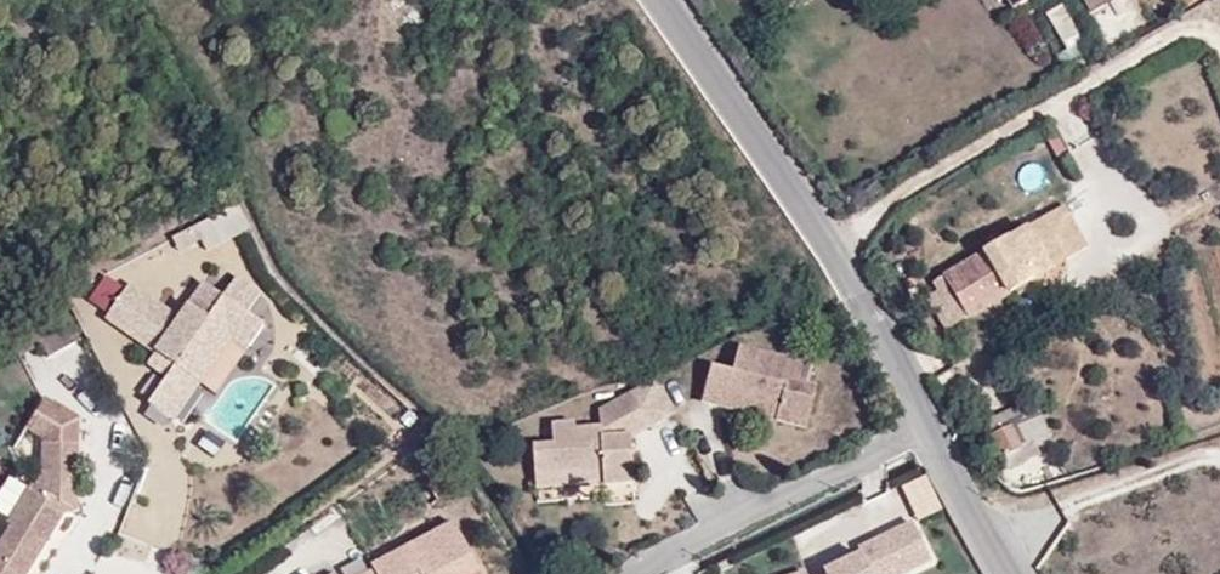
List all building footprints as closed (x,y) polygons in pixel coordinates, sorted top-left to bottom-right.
[(1041,0),(1023,0),(1028,8),(1041,0)] [(1089,12),(1111,0),(1082,0),(1089,12)] [(202,236),(208,247),(250,225),(239,201),(195,224),(202,236)] [(1062,205),(1043,216),(1068,259),(1088,247),(1062,205)] [(1068,259),(1043,216),(1026,227),(1050,269),(1068,259)] [(180,248),(202,236),(195,224),(173,236),(180,248)] [(1050,269),(1026,227),(1024,226),(932,282),(956,322),(966,315),(969,318),(1050,269)] [(108,318),(158,352),(177,366),(169,377),(150,403),(174,420),(232,337),(249,348),(266,325),(249,313),(262,294),(238,278),(225,296),(206,283),(181,319),(131,285),(108,318)] [(65,312),(34,330),(49,357),(79,339),(65,312)] [(32,340),(28,331),(13,340),(19,349),(32,340)] [(776,411),(774,421),(805,430),(816,386),(806,384),(811,365),(738,346),(733,371),(710,366),(702,402),(728,409),(730,398),(776,411)] [(177,366),(158,352),(150,363),(169,377),(177,366)] [(629,389),(647,423),(671,410),(653,376),(629,389)] [(602,435),(629,433),(647,423),(629,389),(598,406),(601,425),(602,435)] [(46,545),(54,533),(65,514),(77,511),(77,418),(45,397),(25,428),(42,439),(40,475),(34,486),(25,480),(1,518),(10,525),(0,541),(0,573),(29,573),(46,545)] [(728,409),(774,421),(776,411),(730,398),(728,409)] [(1039,454),(1017,407),(986,422),(1007,468),(1039,454)] [(601,472),(603,484),(633,482),(629,433),(602,435),(601,425),(576,427),(576,420),(552,422),(552,443),(532,443),(535,477),(601,472)] [(536,489),(603,484),(601,472),(535,477),(536,489)] [(478,572),(451,522),(370,565),(372,570),(365,573),(474,573),(478,572)] [(824,573),(900,573),(930,559),(912,522),(858,550),(861,555),(824,573)] [(54,533),(46,545),(53,549),(60,537),(54,533)]
